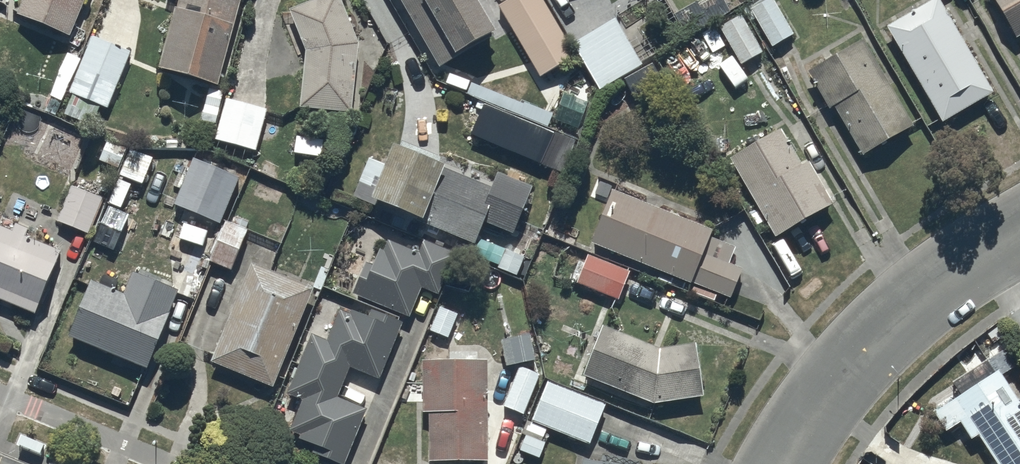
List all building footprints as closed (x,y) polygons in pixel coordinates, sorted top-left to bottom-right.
[(16,21),(70,43),(87,0),(25,0),(16,21)] [(165,2),(177,5),(158,82),(208,94),(201,125),(215,128),(222,97),(217,95),(240,0),(165,0),(165,2)] [(290,18),(305,59),(300,115),(351,120),(358,51),(338,0),(334,0),(290,18)] [(440,75),(453,68),(455,70),(495,47),(468,0),(397,0),(440,75)] [(499,13),(539,83),(576,62),(540,0),(522,0),(499,13)] [(771,52),(792,40),(770,0),(749,12),(771,52)] [(1019,43),(1019,0),(987,0),(1014,46),(1019,43)] [(940,6),(888,35),(942,129),(994,99),(940,6)] [(719,31),(740,70),(762,58),(741,20),(719,31)] [(616,26),(572,49),(597,95),(640,72),(616,26)] [(130,56),(93,40),(68,98),(72,100),(62,121),(90,133),(99,111),(105,114),(130,56)] [(828,117),(833,113),(862,165),(914,135),(862,43),(812,71),(814,76),(807,80),(828,117)] [(622,88),(635,110),(666,92),(653,70),(622,88)] [(470,86),(465,98),(467,98),(467,100),(546,131),(547,132),(552,119),(470,86)] [(564,99),(554,126),(577,135),(587,108),(564,99)] [(226,102),(214,145),(254,157),(267,114),(226,102)] [(508,135),(501,152),(529,162),(535,145),(508,135)] [(779,135),(729,165),(776,246),(834,212),(808,168),(801,172),(779,135)] [(556,136),(548,155),(568,163),(569,159),(572,160),(577,148),(575,147),(576,144),(556,136)] [(437,176),(393,157),(369,212),(421,234),(424,229),(475,251),(472,259),(497,270),(505,251),(480,240),(484,230),(510,241),(531,194),(498,180),(491,195),(439,172),(437,176)] [(194,160),(173,212),(220,231),(241,179),(194,160)] [(70,187),(55,227),(87,239),(103,200),(70,187)] [(613,196),(590,250),(691,292),(692,289),(728,304),(738,278),(703,263),(713,239),(613,196)] [(225,227),(209,267),(231,276),(247,236),(225,227)] [(34,320),(60,259),(25,244),(28,235),(14,229),(11,237),(0,233),(0,306),(34,320)] [(409,323),(420,295),(436,301),(453,260),(422,248),(417,259),(388,247),(384,258),(379,256),(373,271),(365,268),(352,301),(409,323)] [(577,286),(576,289),(618,305),(629,277),(587,261),(585,268),(579,265),(572,284),(577,286)] [(248,272),(210,369),(273,394),(311,296),(248,272)] [(176,298),(133,281),(125,301),(91,287),(68,345),(144,375),(176,298)] [(301,407),(288,438),(299,443),(297,447),(313,454),(311,460),(320,463),(344,463),(365,415),(337,403),(350,373),(378,385),(402,328),(373,316),(370,324),(353,317),(351,322),(338,316),(325,345),(311,340),(285,400),(301,407)] [(530,336),(500,343),(505,369),(535,363),(530,336)] [(602,336),(582,384),(656,411),(704,404),(696,352),(658,358),(602,336)] [(958,440),(959,434),(957,432),(960,430),(971,447),(977,443),(991,463),(1019,463),(1019,410),(1001,381),(1016,371),(1005,354),(952,388),(960,401),(933,419),(937,425),(919,437),(933,459),(952,446),(951,444),(958,440)] [(421,369),(422,421),(427,421),(428,463),(487,463),(485,369),(421,369)] [(539,381),(520,373),(503,412),(522,420),(539,381)] [(605,410),(548,386),(531,425),(528,424),(521,438),(526,440),(519,455),(539,463),(548,440),(545,438),(547,434),(588,452),(605,410)]
